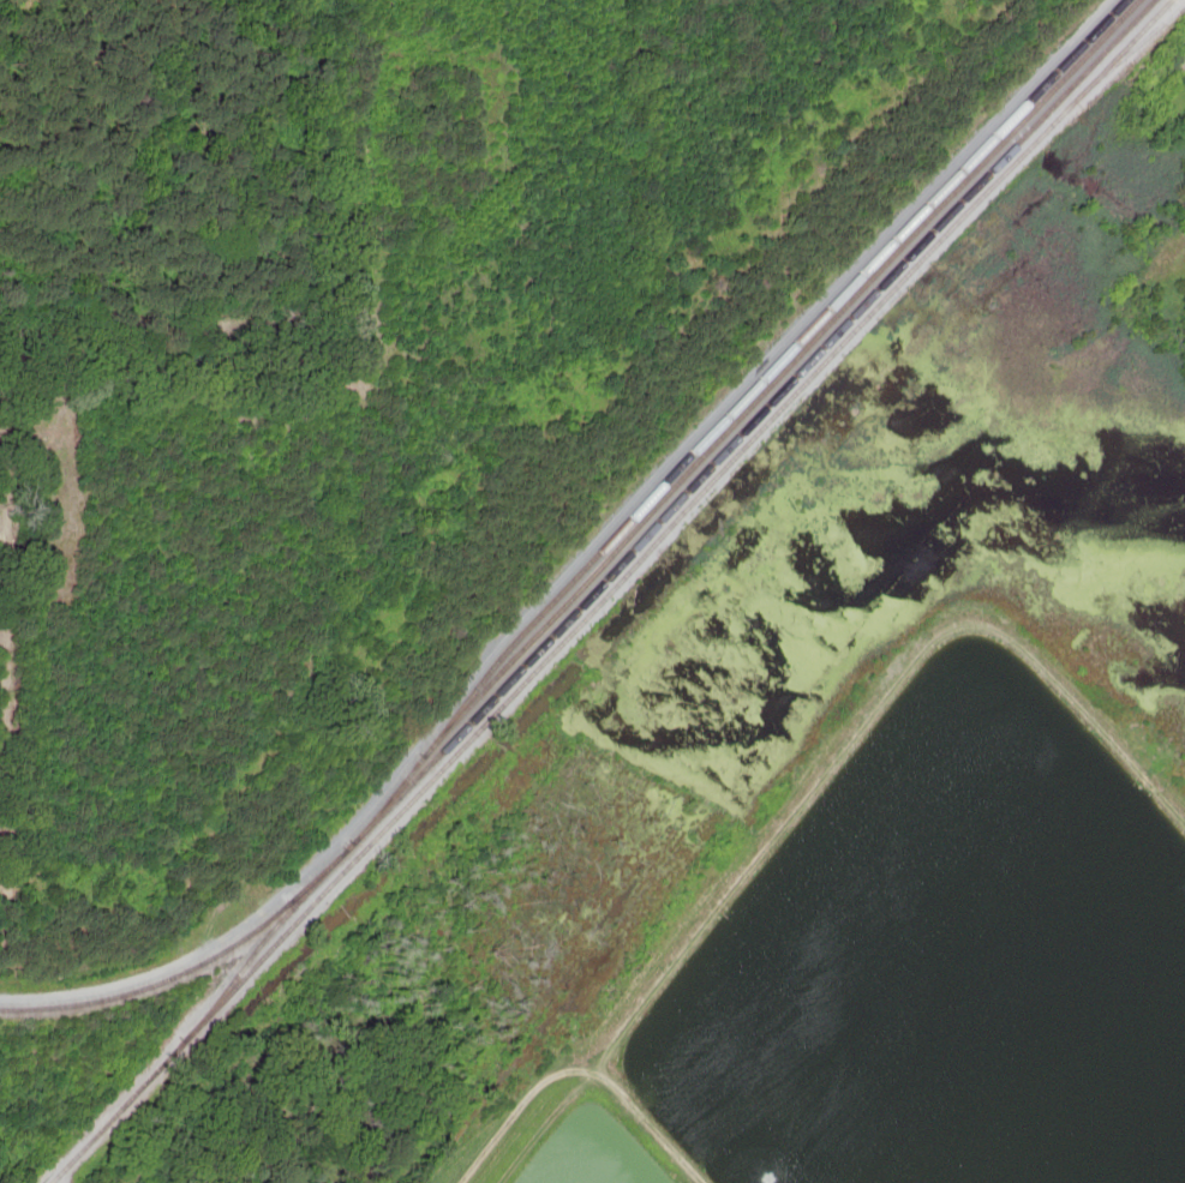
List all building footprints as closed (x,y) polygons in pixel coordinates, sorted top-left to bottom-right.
[(498,657),(504,663),(528,635),(522,630),(498,657)]
